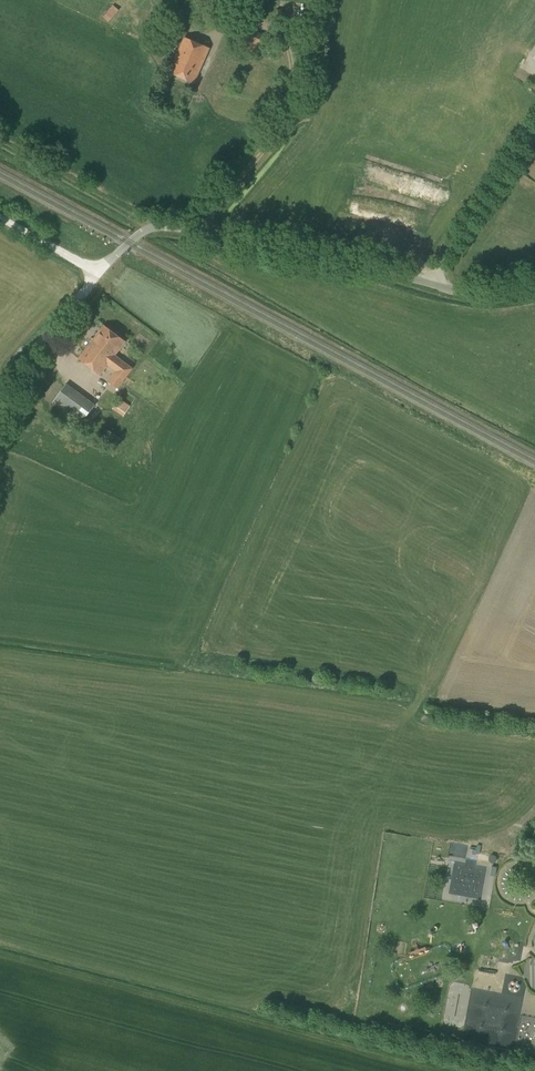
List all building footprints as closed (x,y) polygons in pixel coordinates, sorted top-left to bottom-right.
[(108,22),(119,10),(113,5),(102,17),(108,22)] [(193,83),(209,49),(185,38),(169,73),(193,83)] [(133,368),(116,355),(125,342),(104,326),(79,359),(100,375),(107,366),(114,371),(107,381),(118,389),(133,368)] [(81,424),(88,414),(95,405),(67,384),(52,403),(81,424)] [(123,416),(130,406),(119,399),(112,409),(123,416)] [(117,444),(120,439),(110,431),(106,436),(117,444)] [(522,1013),(517,1045),(534,1048),(534,1016),(522,1013)]
